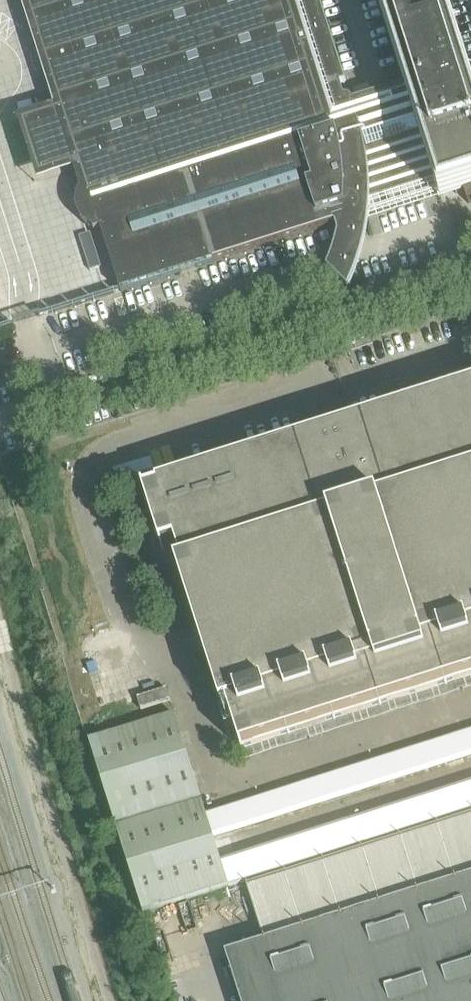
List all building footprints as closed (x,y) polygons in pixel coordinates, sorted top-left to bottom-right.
[(82,191),(79,196),(78,201),(77,206),(78,212),(79,217),(82,221),(86,226),(90,229),(95,232),(95,233),(102,231),(121,291),(121,292),(182,273),(197,268),(329,227),(336,224),(338,231),(338,232),(339,235),(330,265),(328,269),(347,289),(349,290),(350,288),(359,264),(366,239),(371,196),(436,175),(437,178),(443,199),(465,192),(469,204),(470,204),(468,199),(470,198),(470,81),(445,0),(380,0),(408,86),(354,103),(353,102),(353,101),(352,101),(352,100),(351,100),(350,99),(349,99),(348,99),(347,99),(346,99),(342,87),(347,85),(320,0),(21,0),(82,191)] [(356,426),(347,429),(343,417),(311,427),(315,440),(161,488),(160,486),(159,487),(159,489),(146,493),(146,491),(144,492),(163,550),(165,550),(164,548),(176,544),(183,566),(178,567),(178,569),(180,569),(224,707),(222,708),(223,709),(229,707),(243,751),(244,750),(244,749),(246,748),(246,747),(288,734),(288,735),(290,735),(290,733),(334,719),(334,721),(336,720),(336,719),(380,705),(380,706),(382,705),(382,704),(446,684),(446,685),(448,684),(448,683),(470,676),(470,390),(356,426)] [(171,688),(141,698),(145,709),(174,700),(171,688)] [(175,716),(90,742),(143,914),(229,887),(221,862),(175,716)] [(266,943),(227,956),(241,1000),(470,1000),(470,878),(266,943)]
